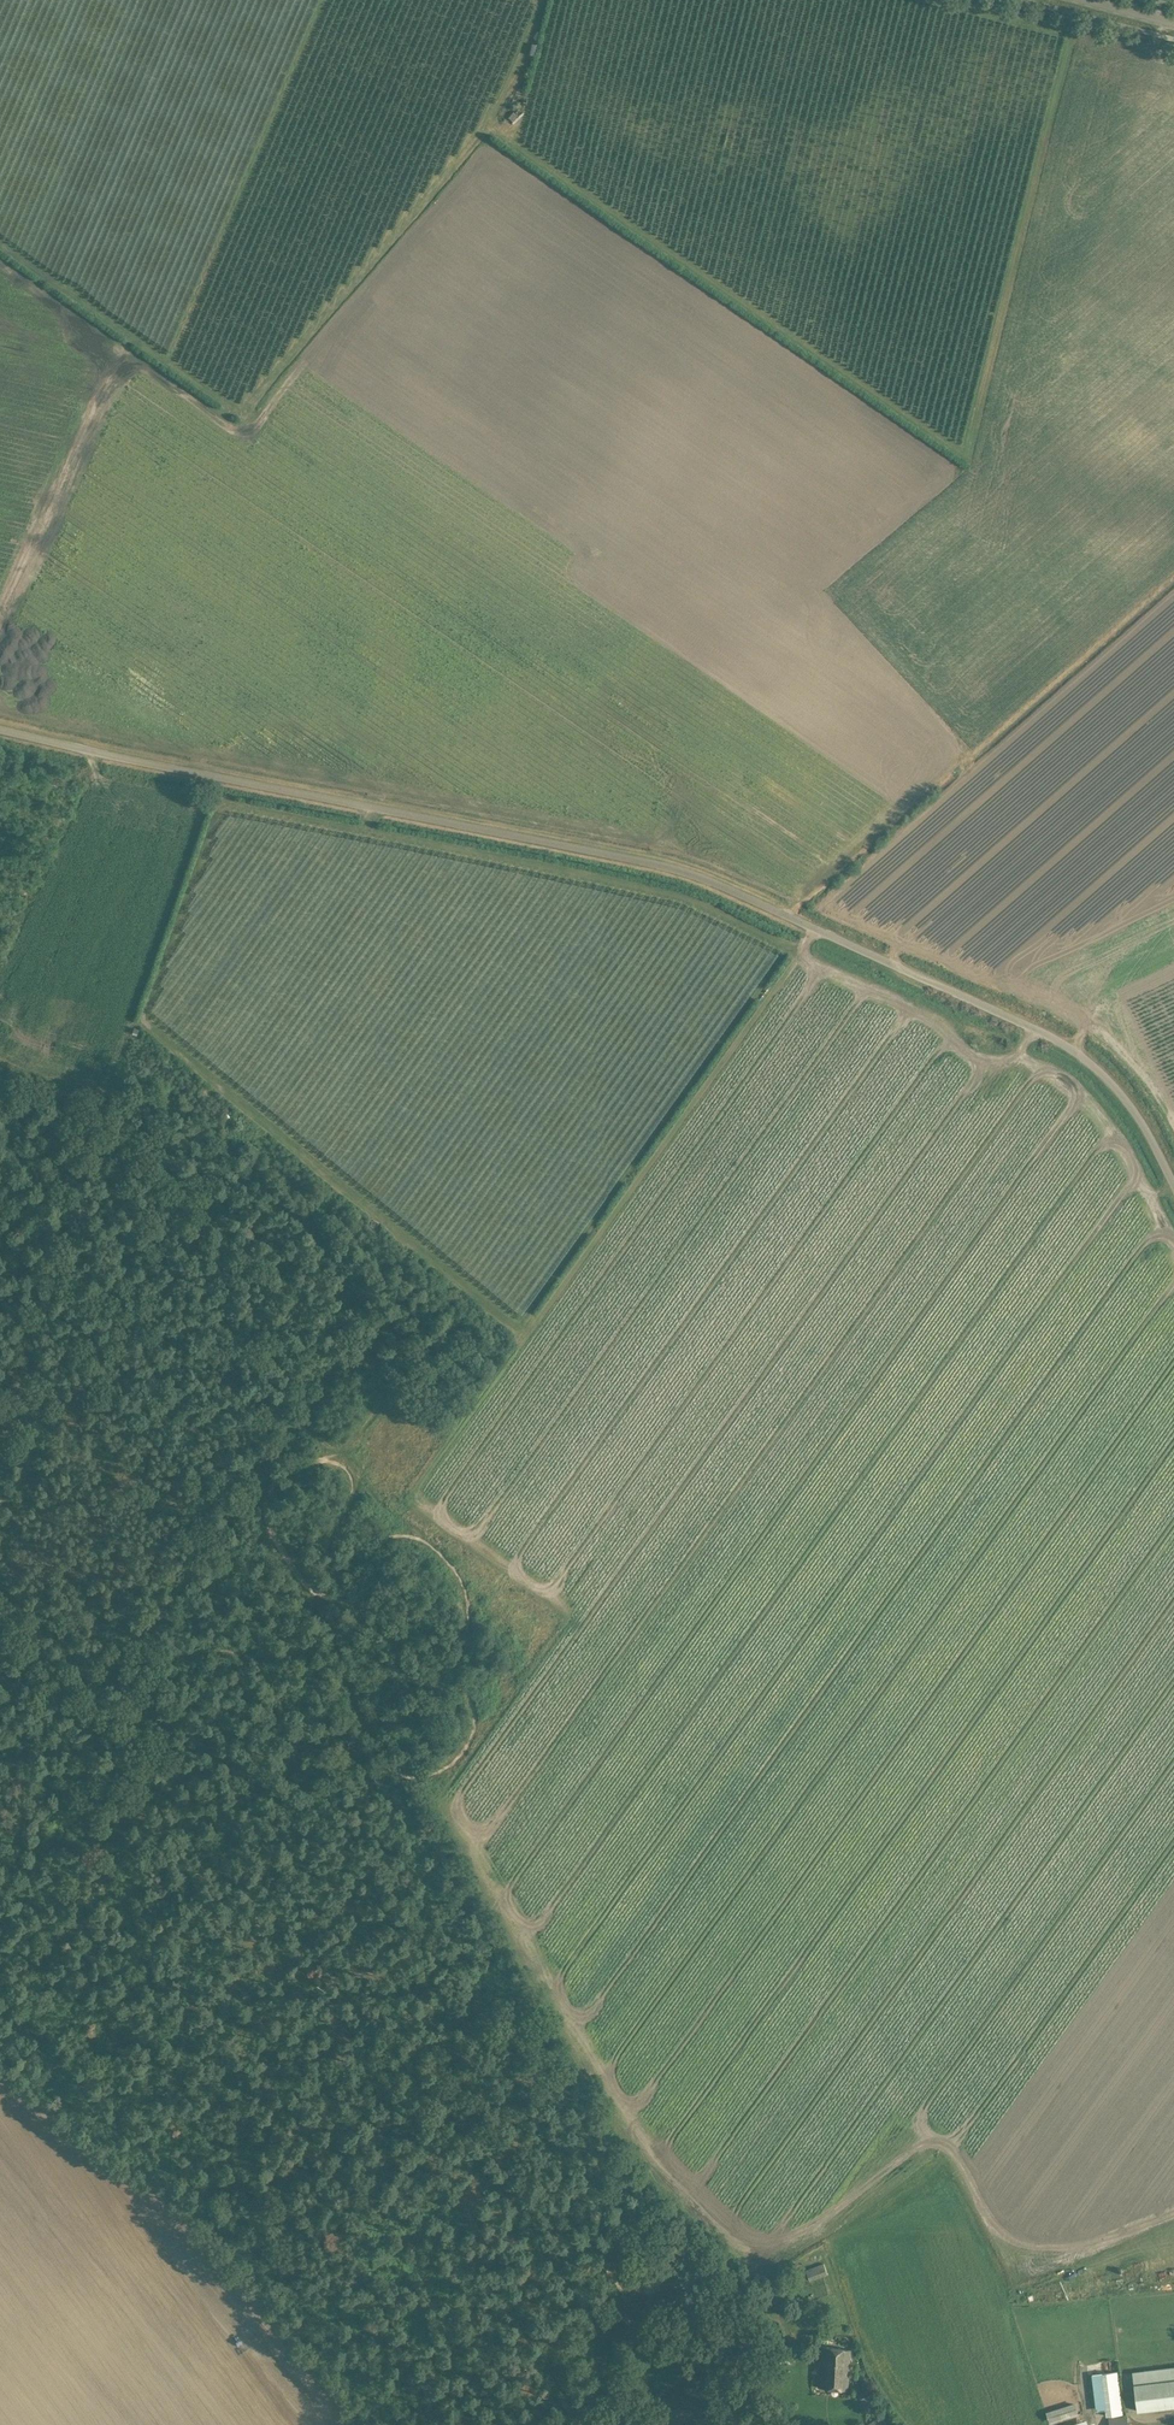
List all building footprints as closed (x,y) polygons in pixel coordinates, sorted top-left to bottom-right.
[(810,2281),(828,2275),(824,2263),(806,2270),(810,2281)] [(851,2349),(822,2346),(818,2387),(848,2389),(851,2349)] [(1133,2372),(1137,2410),(1173,2406),(1173,2367),(1133,2372)] [(1107,2416),(1123,2414),(1118,2371),(1102,2373),(1107,2416)] [(1077,2403),(1048,2409),(1050,2420),(1079,2414),(1077,2403)] [(1130,2422),(1128,2422),(1127,2416),(1108,2418),(1109,2424),(1131,2424),(1130,2422)]
